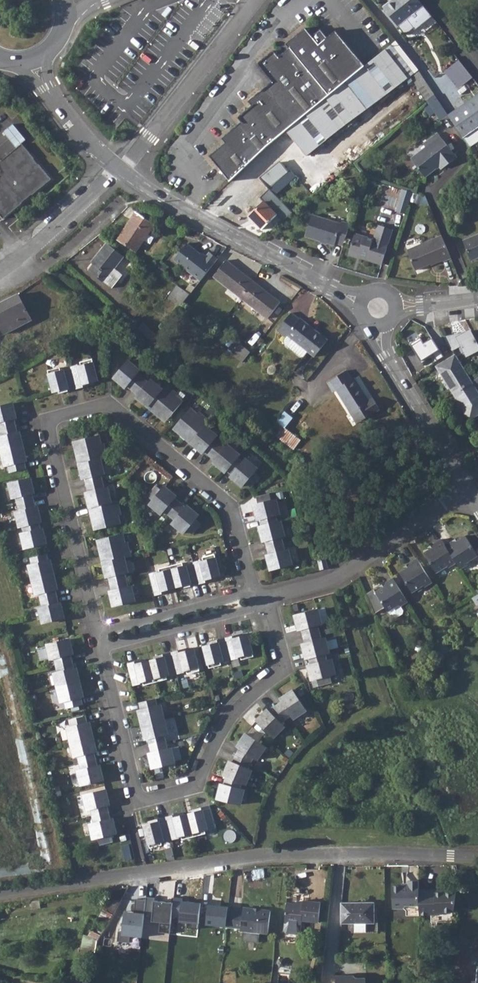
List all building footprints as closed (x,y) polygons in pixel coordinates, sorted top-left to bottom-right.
[(383,8),(405,35),(413,29),(415,30),(432,17),(428,12),(418,0),(392,0),(383,8)] [(208,157),(229,182),(286,131),(365,67),(336,31),(328,38),(321,30),(312,37),(305,28),(285,44),(288,49),(278,57),(273,51),(256,64),(271,82),(277,89),(264,98),(259,92),(247,102),(251,106),(237,118),(240,122),(220,138),(224,143),(208,157)] [(365,67),(286,131),(307,157),(410,77),(418,70),(398,43),(365,67)] [(459,50),(454,54),(458,60),(463,56),(459,50)] [(473,78),(458,60),(444,72),(458,90),(473,78)] [(418,70),(410,77),(423,95),(431,90),(418,70)] [(271,82),(259,92),(264,98),(277,89),(271,82)] [(431,90),(423,95),(427,101),(437,96),(431,90)] [(448,116),(463,139),(464,138),(477,128),(477,95),(448,116)] [(464,138),(470,148),(477,142),(477,128),(464,138)] [(426,147),(411,158),(425,176),(436,168),(435,167),(439,164),(442,169),(457,158),(439,133),(424,144),(426,147)] [(2,220),(21,204),(21,203),(31,195),(31,196),(50,180),(38,166),(33,161),(34,160),(21,145),(1,161),(0,161),(0,217),(2,220)] [(261,178),(270,189),(289,172),(280,162),(261,178)] [(289,172),(270,189),(275,195),(296,176),(291,171),(289,172)] [(396,209),(407,213),(414,192),(404,188),(396,209)] [(249,216),(262,230),(283,211),(271,198),(266,203),(264,202),(249,216)] [(135,212),(118,239),(136,251),(154,226),(135,212)] [(160,215),(156,222),(162,226),(166,219),(160,215)] [(335,243),(343,245),(350,224),(342,221),(341,224),(312,216),(305,236),(335,246),(335,243)] [(355,233),(349,253),(360,256),(359,258),(381,265),(392,229),(378,225),(373,239),(355,233)] [(451,258),(442,235),(407,249),(415,269),(430,263),(430,265),(442,260),(443,261),(451,258)] [(463,241),(471,260),(477,257),(477,235),(463,241)] [(93,264),(89,270),(112,288),(123,275),(115,268),(124,257),(107,243),(92,262),(93,264)] [(174,260),(200,280),(218,258),(209,251),(205,257),(187,243),(174,260)] [(226,260),(214,275),(268,318),(280,302),(226,260)] [(177,286),(169,297),(180,305),(189,294),(177,286)] [(0,304),(0,326),(4,334),(30,320),(18,294),(0,304)] [(300,319),(291,312),(278,330),(287,336),(285,338),(286,343),(304,357),(309,351),(315,356),(328,339),(301,318),(300,319)] [(142,322),(137,329),(151,341),(157,335),(142,322)] [(445,338),(453,352),(462,347),(467,358),(477,352),(477,343),(472,331),(461,337),(455,331),(445,338)] [(444,357),(433,338),(424,343),(421,338),(411,344),(422,361),(433,354),(438,361),(444,357)] [(241,343),(232,354),(242,363),(251,351),(241,343)] [(437,366),(454,393),(472,382),(455,355),(437,366)] [(77,364),(69,366),(75,388),(92,384),(91,382),(97,380),(92,359),(79,362),(80,366),(78,366),(77,364)] [(123,384),(131,391),(143,378),(137,373),(139,370),(128,361),(113,378),(122,385),(123,384)] [(47,370),(53,391),(59,390),(60,392),(75,388),(69,366),(61,368),(62,370),(60,371),(59,367),(47,370)] [(337,389),(352,413),(356,410),(362,420),(381,409),(374,398),(371,400),(368,402),(365,397),(367,395),(356,377),(353,378),(348,369),(328,381),(335,391),(337,389)] [(143,378),(131,391),(140,398),(139,400),(147,407),(161,389),(150,380),(148,382),(143,378)] [(454,393),(470,419),(477,414),(477,379),(472,382),(454,393)] [(161,389),(147,407),(158,416),(161,413),(168,419),(182,402),(175,396),(177,395),(165,385),(161,389)] [(15,425),(13,414),(15,414),(12,403),(0,406),(0,428),(15,425)] [(190,409),(175,426),(182,431),(179,434),(191,444),(206,427),(210,423),(198,413),(196,415),(190,409)] [(356,410),(352,413),(358,423),(362,420),(356,410)] [(161,413),(158,416),(165,422),(168,419),(161,413)] [(276,420),(269,430),(294,449),(301,439),(276,420)] [(0,428),(0,449),(0,451),(22,446),(20,435),(18,435),(15,425),(0,428)] [(175,426),(173,429),(179,434),(182,431),(175,426)] [(206,427),(191,444),(200,451),(201,450),(209,457),(221,444),(215,439),(217,437),(206,427)] [(78,449),(75,450),(78,465),(100,459),(106,458),(102,443),(100,444),(98,435),(76,440),(78,449)] [(221,444),(209,457),(217,464),(216,465),(225,473),(226,472),(238,458),(240,456),(228,446),(226,448),(221,444)] [(0,451),(2,459),(4,466),(7,465),(9,473),(26,469),(23,458),(25,457),(23,450),(22,446),(0,451)] [(238,458),(226,472),(235,479),(234,480),(242,487),(245,483),(251,488),(260,478),(254,473),(257,469),(245,460),(243,462),(238,458)] [(82,475),(84,480),(85,485),(102,482),(100,475),(103,474),(103,473),(100,459),(78,465),(81,475),(82,475)] [(469,466),(476,478),(477,477),(477,461),(469,466)] [(33,500),(32,498),(31,490),(32,490),(30,478),(8,483),(11,498),(14,497),(16,504),(33,500)] [(102,482),(85,485),(86,488),(87,496),(85,496),(88,507),(110,502),(107,488),(104,489),(102,482)] [(172,494),(164,487),(161,491),(155,486),(146,496),(152,501),(149,505),(160,515),(163,512),(168,516),(180,503),(171,495),(172,494)] [(268,494),(255,497),(257,505),(253,506),(256,516),(257,515),(260,527),(277,523),(275,516),(279,514),(275,500),(271,501),(268,494)] [(15,512),(15,513),(18,526),(19,526),(21,526),(38,522),(40,522),(37,510),(36,511),(34,506),(33,500),(16,504),(18,511),(15,512)] [(110,502),(88,507),(92,522),(96,521),(98,529),(119,524),(117,516),(119,515),(116,501),(110,502)] [(188,510),(180,503),(168,516),(173,521),(171,524),(183,533),(184,532),(186,530),(191,534),(200,524),(195,520),(198,516),(189,509),(188,510)] [(23,548),(24,547),(45,543),(42,532),(41,532),(38,522),(21,526),(23,532),(21,533),(20,533),(23,548)] [(277,523),(260,527),(258,527),(261,538),(263,538),(266,548),(283,544),(281,537),(284,536),(280,522),(277,523)] [(102,547),(98,548),(101,563),(123,558),(129,556),(125,542),(123,542),(121,534),(100,539),(102,547)] [(451,540),(444,544),(456,562),(459,568),(466,563),(465,561),(477,553),(465,534),(453,542),(451,540)] [(444,544),(441,538),(434,543),(435,545),(424,553),(436,572),(448,564),(449,566),(456,562),(444,544)] [(283,544),(266,548),(268,559),(267,559),(270,570),(291,564),(287,550),(284,551),(283,544)] [(30,564),(29,565),(27,565),(31,580),(32,579),(53,574),(50,563),(48,564),(46,553),(29,557),(30,564)] [(199,560),(192,562),(198,584),(213,580),(212,577),(219,575),(213,554),(202,558),(203,561),(200,562),(199,560)] [(123,558),(101,563),(104,573),(106,573),(108,583),(125,580),(123,572),(126,572),(123,558)] [(325,558),(316,560),(319,570),(328,568),(325,558)] [(432,582),(417,558),(410,563),(411,565),(399,572),(412,592),(424,584),(425,586),(432,582)] [(170,565),(175,587),(181,585),(182,588),(198,584),(192,562),(184,564),(184,563),(182,564),(181,563),(170,565)] [(169,588),(175,587),(170,565),(158,568),(159,572),(156,572),(156,571),(148,573),(149,575),(150,580),(154,595),(169,591),(169,588)] [(34,594),(36,593),(37,593),(39,600),(56,597),(53,586),(55,586),(53,574),(32,579),(31,580),(34,594)] [(407,601),(392,577),(385,582),(387,584),(375,591),(374,589),(367,594),(368,596),(373,608),(375,613),(385,607),(387,611),(388,610),(392,617),(395,617),(402,612),(403,610),(400,606),(407,601)] [(126,586),(126,582),(125,580),(108,583),(109,588),(110,590),(126,586)] [(126,586),(110,590),(111,594),(109,595),(111,606),(133,601),(130,586),(127,587),(126,586)] [(58,607),(58,605),(56,597),(39,600),(40,607),(39,608),(37,608),(38,612),(41,623),(63,617),(60,606),(58,607)] [(317,609),(294,615),(297,626),(299,626),(301,636),(319,632),(317,624),(320,624),(317,609)] [(319,632),(301,636),(304,646),(302,647),(305,658),(307,658),(325,653),(328,652),(324,638),(321,639),(319,632)] [(239,634),(224,638),(229,660),(237,658),(237,656),(239,656),(240,659),(252,656),(247,635),(240,636),(239,634)] [(51,659),(53,665),(71,660),(69,650),(71,649),(68,638),(45,644),(48,660),(51,659)] [(229,660),(224,638),(208,642),(209,645),(202,646),(208,668),(219,665),(219,661),(221,660),(221,662),(229,660)] [(185,648),(170,652),(175,674),(183,672),(182,670),(185,670),(186,673),(198,670),(192,649),(186,651),(185,648)] [(154,659),(148,660),(154,681),(165,678),(165,675),(167,674),(167,675),(175,674),(170,652),(154,656),(154,659)] [(325,653),(307,658),(310,669),(308,669),(311,680),(315,678),(317,686),(331,683),(329,675),(333,674),(330,659),(326,660),(325,653)] [(125,663),(130,685),(138,683),(138,681),(140,681),(142,684),(154,681),(148,660),(142,662),(141,659),(125,663)] [(71,660),(53,665),(54,670),(51,671),(55,687),(78,682),(75,670),(73,670),(71,660)] [(78,682),(55,687),(59,703),(61,702),(63,708),(81,704),(79,693),(81,692),(78,682)] [(273,705),(280,714),(285,719),(290,716),(293,718),(305,710),(302,706),(291,690),(282,696),(283,699),(273,705)] [(154,698),(136,702),(139,713),(137,713),(140,724),(163,719),(159,704),(156,705),(154,698)] [(285,719),(280,714),(273,705),(265,714),(263,712),(256,719),(258,722),(272,737),(283,726),(280,723),(285,719)] [(64,726),(68,741),(91,736),(88,725),(86,725),(84,715),(66,719),(67,725),(64,726)] [(163,719),(140,724),(142,735),(144,735),(146,745),(165,741),(163,734),(166,733),(163,719)] [(240,744),(233,754),(249,763),(253,757),(256,759),(264,747),(244,733),(238,743),(240,744)] [(91,736),(68,741),(72,757),(74,756),(76,763),(94,758),(92,747),(93,747),(91,736)] [(165,741),(146,745),(149,756),(147,756),(150,768),(173,762),(169,747),(167,748),(165,741)] [(222,774),(223,775),(240,783),(244,784),(250,770),(247,768),(249,763),(233,754),(228,765),(226,764),(222,774)] [(94,758),(76,763),(77,768),(74,769),(78,785),(101,779),(98,768),(97,768),(94,758)] [(218,787),(215,798),(238,804),(242,790),(239,789),(240,783),(223,775),(221,788),(218,787)] [(88,809),(89,816),(107,812),(104,801),(106,800),(104,789),(80,794),(84,810),(88,809)] [(197,812),(190,814),(196,836),(207,833),(206,829),(209,829),(209,831),(218,828),(212,805),(196,809),(197,812)] [(107,812),(89,816),(91,822),(87,824),(91,838),(96,837),(98,844),(111,841),(109,833),(114,832),(111,822),(109,822),(107,812)] [(182,813),(168,816),(174,840),(181,838),(180,836),(182,835),(183,839),(196,836),(190,814),(183,816),(182,813)] [(168,816),(153,820),(154,823),(146,825),(152,847),(164,844),(163,840),(165,840),(165,842),(174,840),(168,816)] [(419,890),(419,881),(408,880),(408,883),(408,885),(402,885),(393,885),(392,907),(402,907),(405,910),(405,915),(418,916),(419,890)] [(121,888),(106,890),(107,900),(123,897),(121,888)] [(435,890),(419,890),(418,915),(429,916),(438,916),(440,914),(453,913),(456,892),(442,892),(442,894),(435,893),(435,890)] [(172,934),(172,924),(174,902),(156,900),(156,897),(147,897),(147,899),(146,911),(153,911),(152,923),(160,923),(160,933),(172,934)] [(136,898),(134,912),(125,912),(123,931),(119,930),(118,942),(131,942),(131,936),(144,937),(146,913),(146,911),(147,899),(136,898)] [(202,903),(182,901),(180,922),(188,923),(188,928),(200,929),(201,924),(202,903)] [(302,905),(296,904),(286,903),(283,930),(285,933),(297,935),(299,933),(300,923),(301,920),(318,922),(320,903),(303,901),(303,902),(302,905)] [(374,902),(342,903),(342,923),(354,923),(374,923),(374,902)] [(229,906),(208,905),(207,925),(227,927),(229,906)] [(93,928),(102,933),(113,914),(103,909),(93,928)] [(237,912),(236,928),(244,929),(243,932),(270,934),(272,911),(245,909),(245,912),(237,912)] [(230,911),(228,928),(236,928),(237,912),(230,911)] [(453,913),(440,914),(438,916),(429,916),(429,923),(451,924),(453,913)] [(374,923),(354,923),(355,932),(377,931),(377,922),(374,923)] [(97,953),(99,933),(85,931),(83,951),(97,953)] [(292,963),(280,962),(278,982),(290,982),(292,963)] [(91,973),(75,972),(74,982),(90,982),(91,973)]
